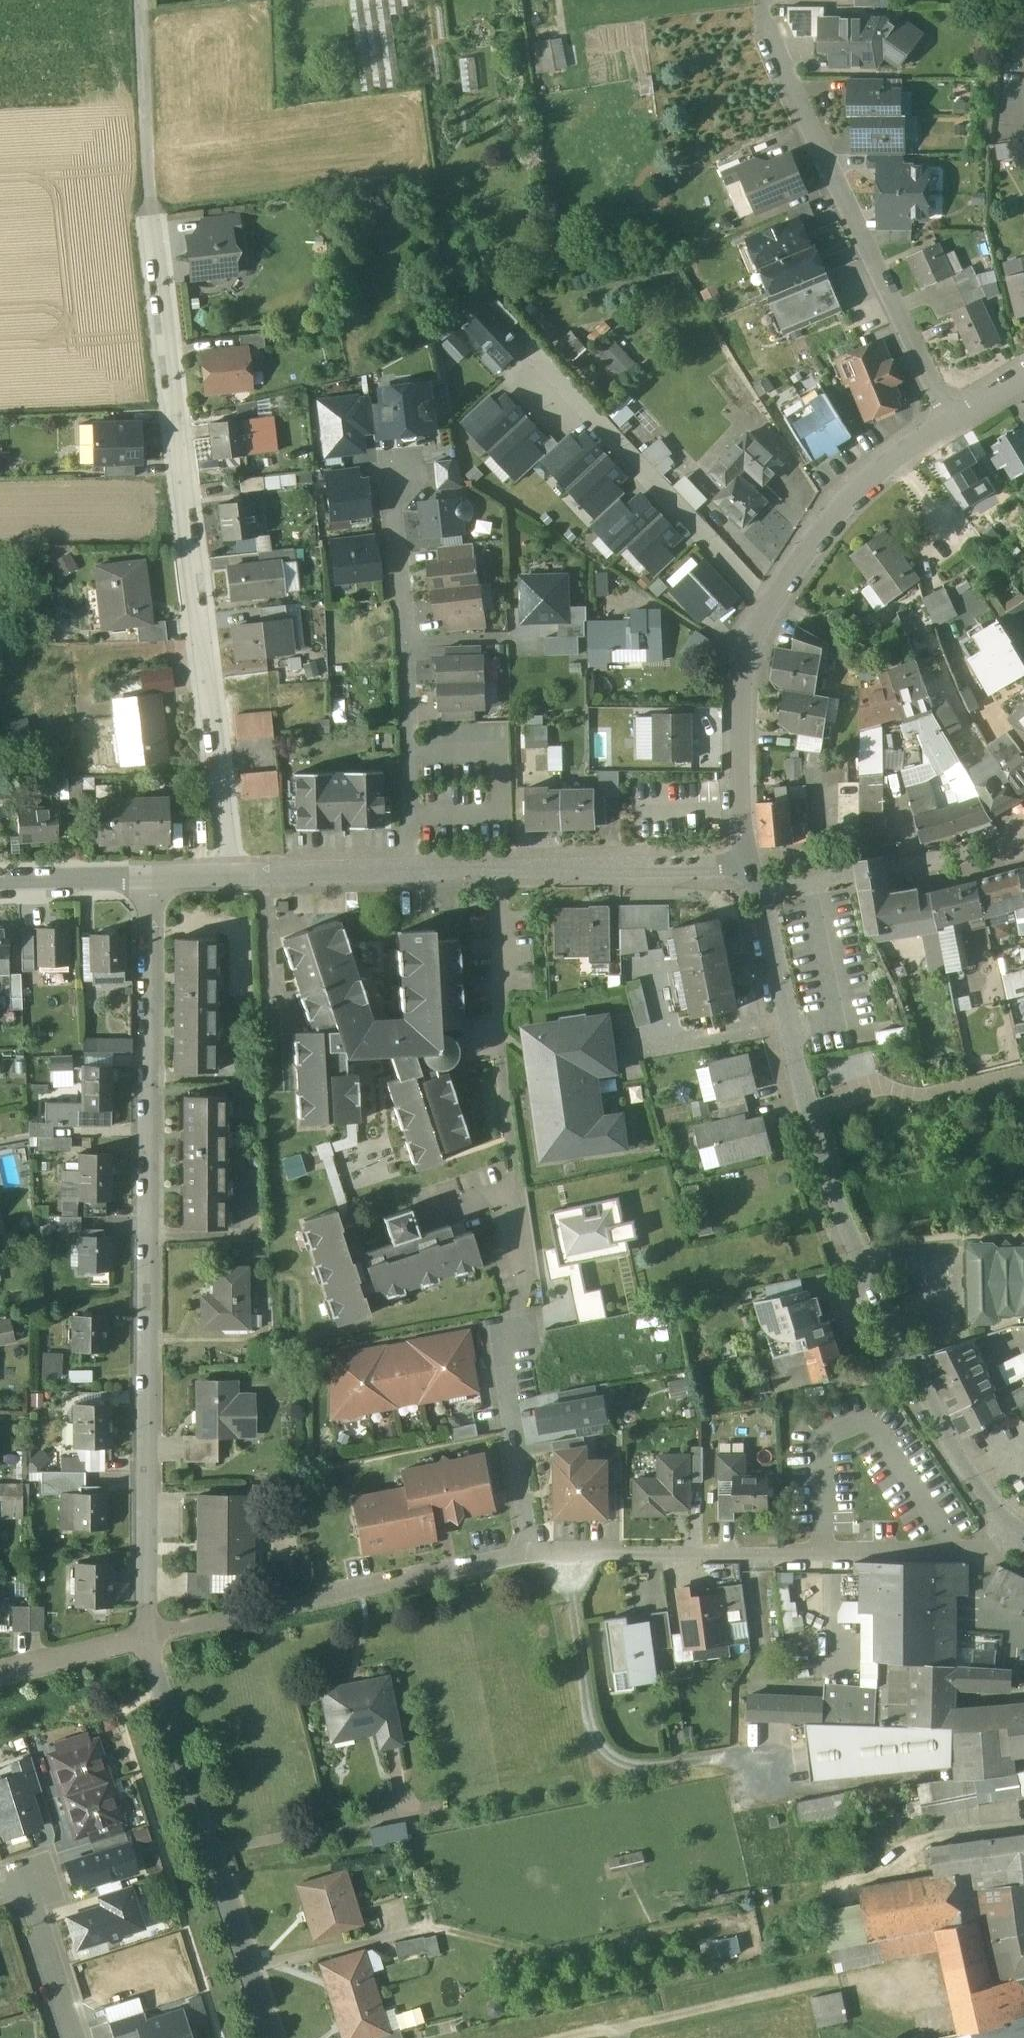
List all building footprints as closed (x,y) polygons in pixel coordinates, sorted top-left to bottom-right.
[(351,6),(389,1),(391,14),(404,12),(404,5),(416,3),(415,0),(351,0),(351,6)] [(389,1),(351,6),(363,91),(400,85),(389,1)] [(825,7),(790,7),(790,22),(796,37),(821,37),(821,18),(825,18),(826,7),(825,7)] [(825,18),(821,18),(821,37),(821,51),(833,51),(833,66),(878,67),(886,56),(900,67),(916,44),(901,33),(901,29),(886,19),(825,18)] [(560,40),(544,43),(547,59),(564,57),(560,40)] [(885,79),(853,79),(853,91),(885,90),(885,79)] [(903,80),(885,79),(885,90),(901,91),(904,90),(903,80)] [(853,91),(851,91),(851,117),(855,117),(901,117),(901,116),(901,91),(885,90),(853,91)] [(901,117),(855,117),(855,142),(904,143),(905,143),(905,116),(901,116),(901,117)] [(893,143),(856,142),(856,155),(871,155),(871,154),(893,154),(893,143)] [(904,143),(893,143),(893,154),(904,154),(904,143)] [(893,154),(871,154),(871,155),(871,168),(881,168),(881,167),(905,167),(905,154),(904,154),(893,154)] [(761,169),(744,176),(745,177),(759,212),(807,192),(792,156),(761,169)] [(756,157),(723,171),(728,184),(745,177),(744,176),(761,169),(756,157)] [(905,167),(881,167),(881,168),(881,192),(929,193),(929,167),(905,167)] [(929,193),(881,192),(881,218),(889,218),(913,218),(929,218),(929,193)] [(239,216),(203,221),(205,234),(232,231),(232,233),(240,232),(239,216)] [(913,218),(889,218),(889,230),(891,230),(913,230),(913,218)] [(801,219),(740,245),(751,273),(754,272),(754,271),(812,247),(812,246),(801,219)] [(913,230),(891,230),(891,241),(913,241),(913,230)] [(205,234),(190,236),(191,250),(190,250),(191,262),(193,262),(194,276),(210,274),(218,281),(225,272),(236,271),(235,260),(243,251),(233,243),(232,233),(232,231),(205,234)] [(940,244),(910,257),(925,288),(954,275),(940,244)] [(812,247),(754,271),(754,272),(765,299),(774,296),(827,274),(815,245),(812,246),(812,247)] [(1007,263),(1010,276),(1009,277),(1019,316),(1023,315),(1023,259),(1007,263)] [(974,265),(954,275),(959,285),(979,275),(974,265)] [(827,274),(774,296),(772,300),(787,335),(844,311),(828,273),(827,274)] [(979,275),(959,285),(963,295),(983,286),(979,275)] [(983,286),(963,295),(968,305),(982,299),(988,296),(983,286)] [(497,299),(489,307),(511,330),(520,322),(497,299)] [(968,305),(954,312),(973,354),(1001,340),(982,299),(968,305)] [(490,352),(505,367),(526,346),(511,330),(489,307),(468,328),(490,352)] [(265,332),(240,335),(242,348),(247,347),(248,348),(266,346),(265,332)] [(459,363),(472,351),(455,333),(442,345),(459,363)] [(621,375),(635,363),(611,336),(597,348),(621,375)] [(580,338),(566,349),(576,361),(589,350),(580,338)] [(884,342),(839,360),(850,385),(854,383),(865,411),(869,409),(872,417),(900,406),(896,397),(900,396),(895,383),(899,382),(896,373),(898,372),(893,361),(892,362),(884,342)] [(242,348),(203,352),(208,393),(252,388),(248,348),(247,347),(242,348)] [(495,376),(505,367),(490,352),(481,361),(495,376)] [(426,384),(423,382),(398,385),(395,388),(381,390),(383,403),(388,438),(400,437),(400,436),(435,431),(433,418),(435,418),(439,413),(438,407),(433,403),(431,403),(429,384),(426,384)] [(820,383),(781,408),(787,418),(827,393),(820,383)] [(458,418),(469,430),(497,404),(486,392),(458,418)] [(827,393),(787,418),(814,461),(828,452),(832,457),(842,451),(839,445),(853,436),(827,393)] [(506,395),(497,404),(469,430),(489,452),(527,418),(506,395)] [(357,396),(319,401),(325,449),(338,448),(338,450),(343,454),(350,453),(353,449),(360,448),(362,446),(361,435),(358,398),(357,396)] [(370,396),(358,398),(361,435),(375,433),(371,404),(370,396)] [(371,404),(375,433),(375,440),(388,438),(383,403),(371,404)] [(272,416),(242,420),(246,454),(276,450),(272,416)] [(490,451),(510,473),(538,448),(547,439),(527,418),(490,451)] [(242,420),(212,423),(216,458),(246,454),(242,420)] [(135,464),(141,463),(141,423),(79,424),(79,444),(92,444),(92,464),(94,464),(105,464),(135,464)] [(1016,432),(1014,429),(998,439),(1000,441),(995,444),(999,451),(992,455),(1001,469),(1008,465),(1016,479),(1023,474),(1023,435),(1020,429),(1016,432)] [(749,433),(713,472),(729,487),(716,500),(745,527),(768,501),(740,475),(746,467),(765,484),(783,464),(749,433)] [(586,434),(577,443),(547,469),(568,492),(607,455),(586,434)] [(540,462),(547,469),(577,443),(569,435),(540,462)] [(663,474),(680,459),(660,437),(643,453),(663,474)] [(971,505),(996,491),(987,476),(979,481),(971,467),(979,463),(969,446),(945,460),(954,476),(971,505)] [(546,456),(538,448),(510,473),(518,482),(546,456)] [(568,492),(588,512),(617,485),(627,476),(607,455),(568,492)] [(202,459),(203,470),(221,468),(219,457),(202,459)] [(459,459),(436,462),(439,490),(464,487),(464,479),(459,459)] [(135,464),(105,464),(105,478),(135,478),(135,464)] [(359,469),(325,473),(327,487),(360,483),(359,469)] [(687,474),(674,485),(697,509),(709,498),(687,474)] [(264,476),(240,479),(242,491),(265,489),(264,476)] [(963,511),(971,505),(954,476),(943,483),(963,511)] [(360,483),(327,487),(331,517),(372,512),(370,497),(373,494),(372,485),(369,483),(368,482),(360,483)] [(625,493),(617,485),(588,512),(596,521),(625,493)] [(641,493),(626,507),(599,532),(620,555),(624,552),(662,516),(641,493)] [(266,499),(252,500),(253,510),(267,509),(266,499)] [(252,500),(221,504),(225,540),(256,536),(253,510),(252,500)] [(460,500),(431,503),(429,508),(425,510),(428,536),(463,532),(462,524),(470,520),(472,508),(460,500)] [(593,525),(599,532),(626,507),(619,501),(593,525)] [(629,548),(649,569),(669,550),(682,537),(662,516),(629,548)] [(921,581),(885,531),(852,554),(871,580),(868,582),(871,585),(873,583),(888,604),(921,581)] [(366,535),(332,539),(333,551),(368,547),(366,535)] [(475,543),(439,547),(441,561),(441,562),(476,558),(475,543)] [(295,547),(259,551),(261,564),(281,562),(281,563),(296,562),(295,547)] [(368,547),(333,551),(337,581),(379,576),(377,562),(380,559),(379,551),(373,547),(368,547)] [(677,557),(669,550),(649,569),(656,577),(677,557)] [(476,558),(441,562),(441,561),(431,562),(434,590),(481,585),(481,584),(479,584),(476,558)] [(143,561),(95,568),(103,629),(137,625),(151,623),(143,561)] [(704,561),(680,584),(710,615),(717,623),(741,600),(704,561)] [(261,564),(229,568),(232,599),(284,593),(281,563),(281,562),(261,564)] [(567,577),(521,578),(523,622),(559,621),(568,621),(568,607),(567,577)] [(700,625),(710,615),(680,584),(670,593),(700,625)] [(481,585),(434,590),(434,591),(436,591),(439,617),(449,616),(484,612),(481,585)] [(946,589),(923,600),(936,627),(957,617),(959,616),(946,589)] [(1002,603),(995,592),(985,598),(993,609),(1002,603)] [(1012,640),(1011,641),(1013,641),(1023,634),(1023,602),(998,619),(999,620),(1012,640)] [(287,605),(260,608),(262,624),(282,622),(282,623),(289,622),(287,605)] [(559,621),(560,637),(579,637),(588,637),(587,606),(568,607),(568,621),(559,621)] [(484,612),(449,616),(450,631),(486,627),(484,612)] [(662,613),(633,613),(633,629),(628,629),(628,634),(610,634),(610,637),(589,637),(590,662),(611,662),(610,650),(648,650),(649,650),(649,645),(662,645),(662,613)] [(900,616),(883,632),(891,652),(912,644),(911,639),(910,639),(900,616)] [(999,620),(962,643),(972,658),(970,659),(977,671),(979,670),(993,694),(1020,678),(1023,676),(1023,662),(1013,641),(1011,641),(1012,640),(999,620)] [(151,623),(137,625),(140,641),(165,640),(163,621),(151,623)] [(262,624),(238,626),(239,641),(237,641),(239,658),(285,653),(282,623),(282,622),(262,624)] [(826,641),(799,626),(798,627),(794,650),(823,654),(826,641)] [(610,634),(610,629),(589,629),(589,637),(610,637),(610,634)] [(1013,641),(1023,662),(1023,634),(1013,641)] [(560,637),(545,638),(546,656),(580,655),(579,637),(560,637)] [(482,645),(449,647),(449,658),(483,657),(482,645)] [(662,661),(662,645),(649,645),(649,650),(648,650),(648,661),(662,661)] [(794,650),(778,647),(774,673),(789,675),(787,690),(816,694),(823,655),(823,654),(794,650)] [(449,658),(437,659),(438,684),(485,682),(485,657),(483,657),(449,658)] [(919,667),(906,671),(907,675),(893,679),(894,681),(903,713),(906,722),(922,717),(934,714),(933,708),(922,676),(919,667)] [(170,670),(143,673),(145,692),(173,689),(170,670)] [(894,681),(862,691),(862,725),(903,713),(894,681)] [(485,682),(438,684),(438,709),(442,709),(476,708),(486,707),(485,682)] [(961,693),(970,713),(979,709),(970,688),(961,693)] [(816,694),(787,690),(783,715),(797,717),(795,731),(800,732),(800,733),(826,737),(832,697),(816,694)] [(1023,708),(1023,691),(1020,694),(1003,707),(1012,718),(1023,708)] [(159,697),(115,702),(123,764),(167,759),(159,697)] [(960,728),(946,702),(933,708),(934,714),(935,716),(963,761),(964,763),(976,754),(977,753),(964,730),(960,728)] [(476,708),(442,709),(441,719),(476,720),(476,708)] [(1012,718),(1023,733),(1023,708),(1012,718)] [(271,712),(235,715),(238,740),(274,736),(271,712)] [(934,714),(922,717),(926,730),(946,770),(963,761),(935,716),(934,714)] [(693,715),(656,715),(656,761),(693,761),(693,715)] [(925,765),(904,770),(913,799),(930,794),(933,810),(952,805),(961,800),(958,792),(946,770),(926,730),(922,717),(906,722),(905,722),(909,735),(920,731),(924,743),(923,743),(935,763),(925,765)] [(549,725),(527,726),(528,749),(550,748),(549,725)] [(883,725),(862,730),(862,760),(862,774),(885,773),(883,725)] [(1009,731),(990,747),(991,749),(996,758),(1002,768),(1019,792),(1023,789),(1023,751),(1009,731)] [(826,737),(800,733),(797,749),(823,753),(826,737)] [(565,769),(564,744),(550,745),(551,769),(565,769)] [(996,758),(991,749),(987,751),(992,759),(993,760),(996,758)] [(1002,768),(996,758),(993,760),(992,759),(983,765),(976,754),(964,763),(976,783),(975,784),(992,816),(1023,798),(1019,792),(1002,768)] [(787,758),(788,773),(803,773),(802,757),(787,758)] [(862,760),(839,761),(839,782),(862,782),(862,774),(862,760)] [(839,761),(807,762),(808,783),(839,782),(839,761)] [(964,763),(963,761),(946,770),(958,792),(961,800),(952,805),(960,830),(993,818),(992,816),(975,784),(976,783),(964,763)] [(277,770),(241,774),(243,798),(279,795),(277,770)] [(382,771),(295,774),(296,830),(334,829),(336,829),(336,828),(344,828),(344,829),(346,829),(346,828),(384,827),(382,771)] [(620,772),(607,772),(608,798),(620,798),(620,772)] [(885,773),(862,774),(862,782),(862,838),(862,851),(886,847),(885,773)] [(83,797),(82,777),(70,777),(71,798),(83,797)] [(862,782),(839,782),(839,839),(862,838),(862,782)] [(551,789),(528,790),(529,830),(564,829),(563,792),(551,793),(551,789)] [(595,791),(563,792),(564,829),(597,828),(596,822),(596,798),(595,791)] [(930,794),(913,799),(917,814),(933,810),(930,794)] [(604,797),(596,798),(596,822),(605,822),(604,797)] [(121,800),(121,801),(99,802),(99,801),(98,801),(98,844),(100,843),(100,842),(122,842),(122,843),(123,843),(123,842),(145,842),(146,843),(147,843),(147,842),(169,841),(169,842),(170,842),(169,799),(168,800),(168,801),(146,801),(146,800),(145,800),(145,801),(122,801),(122,800),(121,800)] [(790,799),(758,803),(762,846),(795,843),(793,827),(790,799)] [(933,810),(917,814),(924,840),(960,830),(952,805),(933,810)] [(55,808),(34,810),(34,812),(18,813),(18,811),(17,811),(19,841),(57,839),(55,808)] [(809,826),(793,827),(795,843),(809,842),(809,826)] [(884,855),(856,860),(861,890),(889,885),(884,855)] [(979,881),(986,915),(1023,905),(1023,880),(1022,869),(979,881)] [(979,881),(933,892),(938,921),(939,924),(962,919),(986,915),(979,881)] [(919,889),(890,894),(889,885),(861,890),(868,932),(938,921),(933,892),(920,895),(919,889)] [(288,902),(278,902),(279,912),(289,912),(288,902)] [(610,904),(591,904),(591,914),(580,914),(580,907),(557,907),(558,952),(556,952),(556,955),(566,955),(565,953),(581,953),(581,947),(592,947),(592,961),(609,961),(611,961),(611,947),(610,904)] [(671,905),(621,906),(621,929),(671,926),(671,905)] [(721,916),(675,925),(693,1016),(739,1007),(721,916)] [(339,926),(336,919),(285,936),(287,942),(284,944),(291,967),(295,966),(296,971),(294,971),(300,991),(302,990),(304,994),(300,995),(308,1019),(311,1018),(314,1024),(316,1023),(317,1030),(297,1031),(298,1042),(294,1042),(296,1063),(299,1063),(299,1068),(297,1068),(298,1088),(300,1088),(301,1093),(297,1093),(299,1118),(302,1117),(302,1125),(357,1121),(356,1105),(359,1105),(358,1081),(355,1081),(354,1073),(347,1074),(346,1066),(380,1055),(391,1054),(399,1078),(387,1082),(394,1102),(396,1101),(397,1105),(395,1106),(402,1129),(405,1128),(409,1140),(406,1141),(413,1164),(416,1163),(418,1170),(442,1162),(439,1153),(467,1144),(465,1137),(468,1136),(460,1113),(457,1114),(453,1103),(457,1101),(449,1079),(446,1080),(444,1073),(437,1075),(434,1065),(439,1066),(445,1065),(449,1062),(452,1058),(454,1053),(460,1051),(457,1041),(451,1042),(450,1041),(447,1039),(444,1037),(440,1037),(439,1028),(460,1027),(459,1006),(463,1006),(461,982),(458,982),(457,969),(461,969),(459,945),(456,945),(455,938),(435,939),(434,928),(400,930),(401,948),(397,949),(399,973),(403,973),(403,983),(399,983),(401,1009),(405,1009),(405,1019),(370,1021),(363,1001),(367,1000),(359,976),(356,978),(354,973),(356,972),(350,953),(348,954),(346,949),(350,948),(342,924),(339,926)] [(962,919),(939,924),(949,971),(972,966),(962,919)] [(68,926),(39,927),(40,965),(52,965),(52,970),(68,970),(68,964),(69,964),(68,926)] [(0,928),(0,957),(9,957),(7,928),(0,928)] [(22,934),(23,969),(37,968),(36,933),(22,934)] [(123,933),(92,935),(93,970),(96,970),(96,982),(109,982),(109,970),(125,969),(123,933)] [(217,937),(175,936),(175,1069),(216,1070),(217,937)] [(946,964),(942,945),(925,950),(930,968),(946,964)] [(623,975),(622,947),(611,947),(611,961),(609,961),(609,974),(623,975)] [(0,957),(0,973),(10,973),(9,957),(0,957)] [(125,969),(109,970),(109,982),(125,981),(125,969)] [(1023,994),(1023,969),(1004,974),(1010,998),(1023,994)] [(641,977),(629,982),(629,992),(639,1027),(652,1024),(641,977)] [(573,1023),(569,1018),(560,1025),(532,1029),(535,1048),(531,1048),(531,1049),(535,1049),(536,1059),(532,1059),(533,1061),(535,1060),(538,1081),(542,1080),(543,1090),(539,1095),(540,1108),(546,1112),(547,1119),(538,1120),(544,1160),(567,1156),(566,1147),(572,1146),(573,1155),(629,1147),(625,1123),(616,1124),(615,1116),(604,1117),(602,1105),(592,1097),(589,1076),(618,1072),(614,1048),(605,1049),(604,1043),(614,1042),(610,1018),(591,1020),(587,1015),(578,1022),(573,1023)] [(909,1027),(878,1033),(880,1044),(913,1039),(909,1027)] [(129,1053),(129,1037),(85,1037),(85,1053),(129,1053)] [(72,1055),(51,1056),(52,1070),(73,1069),(72,1055)] [(750,1056),(712,1066),(720,1099),(745,1092),(759,1089),(750,1056)] [(113,1066),(83,1065),(83,1102),(83,1109),(112,1109),(112,1110),(113,1110),(113,1066)] [(745,1092),(720,1099),(723,1109),(748,1103),(745,1092)] [(227,1096),(185,1095),(185,1228),(227,1228),(227,1096)] [(279,1095),(269,1095),(269,1105),(279,1105),(279,1095)] [(83,1102),(47,1102),(47,1124),(47,1125),(53,1125),(112,1126),(112,1110),(112,1109),(83,1109),(83,1102)] [(723,1109),(721,1110),(724,1122),(747,1117),(749,1123),(753,1122),(748,1103),(723,1109)] [(724,1122),(696,1129),(701,1148),(716,1144),(720,1159),(721,1163),(773,1150),(765,1119),(753,1122),(749,1123),(747,1117),(724,1122)] [(47,1124),(29,1124),(29,1136),(53,1136),(53,1125),(47,1125),(47,1124)] [(716,1144),(701,1148),(705,1164),(711,1163),(711,1162),(720,1159),(716,1144)] [(16,1162),(28,1161),(26,1145),(14,1147),(16,1162)] [(281,1158),(287,1178),(305,1172),(299,1152),(281,1158)] [(112,1153),(80,1153),(80,1201),(107,1201),(113,1201),(112,1153)] [(618,1198),(549,1213),(556,1248),(560,1267),(580,1262),(630,1252),(628,1238),(636,1236),(633,1219),(623,1221),(618,1198)] [(107,1201),(85,1201),(85,1217),(107,1217),(107,1201)] [(336,1209),(304,1219),(338,1325),(370,1314),(364,1296),(375,1293),(376,1297),(481,1262),(471,1231),(453,1237),(451,1231),(449,1224),(420,1234),(411,1208),(384,1217),(393,1243),(364,1252),(354,1223),(342,1227),(336,1209)] [(81,1231),(81,1217),(61,1217),(61,1231),(81,1231)] [(112,1237),(80,1236),(80,1270),(111,1271),(112,1237)] [(1019,1248),(1018,1248),(1017,1247),(1016,1247),(1016,1248),(1014,1248),(1008,1242),(1002,1249),(1000,1249),(1000,1248),(999,1248),(998,1248),(998,1246),(994,1243),(985,1243),(983,1241),(980,1243),(972,1243),(968,1247),(969,1273),(965,1277),(965,1285),(969,1289),(970,1319),(974,1323),(985,1323),(987,1321),(996,1320),(1000,1316),(1000,1315),(1001,1315),(1002,1315),(1018,1314),(1018,1315),(1019,1315),(1020,1314),(1023,1314),(1023,1243),(1019,1248)] [(556,1248),(545,1250),(551,1279),(569,1275),(580,1325),(608,1319),(602,1290),(586,1293),(580,1262),(560,1267),(556,1248)] [(248,1267),(216,1267),(216,1296),(202,1296),(203,1327),(225,1327),(225,1316),(249,1315),(248,1267)] [(802,1278),(767,1285),(770,1299),(791,1294),(805,1291),(802,1278)] [(805,1291),(791,1294),(770,1299),(758,1301),(775,1358),(805,1349),(829,1342),(828,1336),(834,1335),(830,1320),(827,1321),(820,1296),(812,1298),(810,1290),(805,1291)] [(106,1317),(75,1316),(74,1351),(105,1352),(106,1317)] [(0,1321),(0,1346),(13,1343),(8,1319),(0,1321)] [(464,1332),(437,1337),(447,1392),(478,1386),(469,1335),(468,1336),(467,1332),(464,1333),(464,1332)] [(437,1337),(414,1341),(415,1342),(411,1343),(421,1397),(447,1392),(437,1337)] [(829,1342),(805,1349),(808,1361),(815,1383),(846,1374),(836,1340),(829,1342)] [(996,1392),(972,1341),(929,1355),(956,1412),(993,1393),(996,1392)] [(410,1342),(384,1347),(394,1402),(421,1397),(411,1343),(410,1343),(410,1342)] [(380,1348),(358,1352),(368,1407),(394,1402),(384,1347),(380,1348)] [(775,1358),(779,1375),(790,1371),(789,1367),(808,1361),(805,1349),(775,1358)] [(63,1374),(63,1351),(43,1351),(43,1374),(63,1374)] [(358,1352),(337,1356),(334,1357),(333,1360),(332,1413),(368,1407),(358,1352)] [(999,1366),(1009,1385),(1023,1378),(1023,1361),(1021,1355),(999,1366)] [(93,1371),(70,1370),(69,1382),(92,1382),(93,1371)] [(237,1394),(237,1382),(199,1383),(199,1436),(214,1436),(238,1435),(238,1418),(254,1418),(254,1394),(237,1394)] [(597,1385),(560,1392),(562,1404),(599,1397),(597,1385)] [(1012,1396),(1019,1409),(1023,1407),(1023,1390),(1012,1396)] [(71,1393),(71,1401),(100,1400),(100,1392),(71,1393)] [(956,1412),(953,1413),(965,1438),(973,1435),(1004,1418),(1019,1409),(1012,1396),(1006,1399),(1007,1401),(999,1404),(993,1393),(956,1412)] [(562,1404),(542,1408),(544,1422),(550,1421),(552,1429),(577,1425),(601,1421),(601,1420),(600,1412),(606,1411),(603,1396),(562,1404)] [(111,1404),(76,1405),(76,1448),(111,1447),(111,1404)] [(601,1421),(577,1425),(579,1437),(585,1436),(605,1433),(603,1420),(601,1420),(601,1421)] [(477,1424),(450,1429),(452,1440),(480,1435),(477,1424)] [(214,1462),(214,1436),(199,1436),(185,1436),(185,1462),(214,1462)] [(579,1437),(554,1441),(556,1453),(560,1452),(587,1448),(585,1436),(579,1437)] [(587,1448),(560,1452),(560,1462),(559,1462),(559,1516),(607,1516),(607,1462),(587,1462),(587,1448)] [(406,1487),(353,1498),(356,1515),(358,1514),(362,1535),(360,1535),(363,1552),(434,1538),(431,1521),(448,1518),(456,1523),(461,1515),(497,1508),(486,1454),(450,1461),(443,1456),(438,1463),(402,1470),(406,1487)] [(668,1480),(636,1480),(636,1516),(666,1516),(666,1510),(691,1509),(691,1483),(690,1456),(668,1456),(668,1480)] [(704,1456),(690,1456),(691,1483),(704,1483),(704,1456)] [(745,1456),(720,1457),(720,1479),(735,1480),(735,1478),(745,1478),(745,1456)] [(86,1458),(62,1458),(62,1471),(86,1471),(86,1458)] [(62,1471),(44,1471),(44,1486),(71,1486),(86,1486),(86,1471),(62,1471)] [(745,1478),(735,1478),(735,1480),(720,1479),(720,1495),(735,1495),(735,1510),(737,1510),(770,1509),(770,1478),(745,1478)] [(71,1486),(44,1486),(44,1494),(63,1494),(63,1508),(74,1509),(74,1493),(96,1493),(96,1486),(86,1486),(71,1486)] [(96,1493),(74,1493),(74,1509),(74,1529),(105,1529),(105,1494),(96,1493)] [(735,1510),(735,1495),(720,1495),(720,1521),(737,1521),(737,1510),(735,1510)] [(246,1496),(200,1496),(200,1572),(212,1572),(236,1572),(254,1572),(254,1536),(246,1536),(246,1496)] [(878,1562),(856,1562),(856,1572),(863,1572),(863,1571),(878,1572),(878,1562)] [(916,1562),(878,1562),(878,1572),(878,1612),(877,1659),(904,1661),(912,1662),(916,1562)] [(967,1562),(916,1562),(912,1662),(955,1665),(955,1594),(966,1594),(967,1562)] [(112,1563),(78,1563),(78,1607),(112,1607),(112,1563)] [(1023,1609),(1023,1607),(1023,1577),(999,1565),(987,1592),(1023,1609)] [(878,1572),(863,1571),(863,1572),(862,1612),(878,1612),(878,1572)] [(200,1572),(188,1572),(188,1597),(212,1597),(212,1592),(212,1572),(200,1572)] [(236,1572),(212,1572),(212,1592),(236,1592),(236,1572)] [(743,1584),(699,1590),(700,1599),(724,1596),(728,1624),(748,1621),(743,1584)] [(724,1596),(700,1599),(699,1590),(699,1587),(680,1589),(685,1633),(686,1639),(693,1638),(694,1645),(730,1640),(728,1624),(724,1596)] [(29,1607),(16,1607),(16,1631),(29,1631),(29,1607)] [(44,1607),(29,1607),(29,1631),(43,1631),(44,1607)] [(670,1611),(654,1613),(659,1649),(674,1647),(673,1634),(670,1611)] [(649,1623),(630,1626),(629,1616),(608,1619),(615,1672),(634,1669),(635,1681),(656,1678),(649,1623)] [(748,1621),(728,1624),(730,1639),(750,1637),(748,1621)] [(685,1633),(673,1634),(674,1647),(676,1663),(696,1660),(694,1645),(693,1638),(686,1639),(685,1633)] [(904,1661),(877,1659),(877,1686),(891,1687),(891,1678),(904,1678),(904,1661)] [(912,1662),(904,1661),(904,1678),(912,1679),(912,1662)] [(955,1665),(912,1662),(912,1679),(911,1690),(912,1724),(954,1725),(955,1709),(956,1685),(957,1665),(955,1665)] [(1010,1669),(957,1665),(956,1685),(1009,1687),(1010,1669)] [(368,1682),(344,1686),(345,1689),(323,1693),(332,1740),(377,1731),(380,1747),(401,1743),(388,1676),(367,1680),(368,1682)] [(877,1686),(826,1683),(825,1697),(824,1723),(912,1724),(911,1690),(891,1687),(877,1686)] [(825,1697),(750,1694),(749,1720),(824,1723),(825,1697)] [(1005,1706),(1008,1726),(1010,1726),(1011,1726),(1011,1725),(1023,1724),(1023,1704),(1005,1706)] [(1005,1706),(991,1708),(955,1709),(954,1725),(954,1730),(1008,1726),(1005,1706)] [(954,1725),(912,1724),(824,1723),(805,1722),(812,1780),(953,1765),(954,1730),(954,1725)] [(1011,1725),(1011,1726),(1014,1753),(1023,1752),(1023,1724),(1011,1725)] [(1008,1726),(954,1730),(958,1779),(976,1778),(995,1776),(1003,1775),(1004,1776),(1015,1773),(1010,1726),(1008,1726)] [(87,1732),(55,1742),(59,1753),(90,1743),(87,1732)] [(59,1753),(52,1755),(64,1795),(109,1781),(97,1741),(90,1743),(59,1753)] [(32,1757),(13,1763),(17,1775),(24,1773),(30,1791),(41,1788),(32,1757)] [(0,1780),(0,1830),(1,1832),(5,1831),(6,1837),(41,1826),(30,1791),(24,1773),(17,1775),(0,1780)] [(995,1776),(976,1778),(980,1802),(999,1799),(995,1776)] [(976,1778),(958,1779),(919,1783),(925,1814),(980,1803),(980,1802),(976,1778)] [(109,1781),(64,1795),(77,1835),(97,1829),(121,1821),(109,1781)] [(796,1805),(801,1826),(860,1813),(855,1792),(796,1805)] [(342,1806),(333,1800),(328,1810),(337,1815),(342,1806)] [(121,1821),(97,1829),(101,1840),(125,1833),(121,1821)] [(389,1826),(379,1828),(382,1841),(392,1839),(389,1826)] [(125,1833),(101,1840),(105,1853),(129,1845),(125,1833)] [(932,1845),(936,1874),(862,1886),(865,1904),(871,1942),(882,1939),(938,1928),(979,1920),(974,1888),(981,1888),(1023,1882),(1023,1834),(932,1845)] [(105,1853),(67,1864),(76,1891),(96,1884),(117,1878),(137,1871),(129,1845),(105,1853)] [(340,1872),(298,1885),(314,1938),(356,1925),(340,1872)] [(117,1878),(96,1884),(100,1895),(121,1889),(117,1878)] [(981,1888),(988,1940),(1023,1932),(1023,1882),(981,1888)] [(121,1889),(100,1895),(104,1906),(104,1908),(134,1898),(130,1885),(121,1889)] [(134,1898),(104,1908),(104,1906),(68,1918),(78,1948),(109,1938),(114,1941),(121,1939),(123,1934),(144,1927),(134,1898)] [(865,1904),(827,1910),(833,1950),(871,1942),(865,1904)] [(979,1920),(938,1928),(942,1947),(947,1969),(989,1959),(985,1941),(980,1920),(979,1920)] [(882,1939),(885,1960),(942,1947),(938,1928),(882,1939)] [(985,1941),(989,1959),(995,1984),(1023,1977),(1023,1932),(988,1940),(985,1941)] [(425,1937),(395,1944),(398,1960),(428,1954),(425,1937)] [(871,1942),(833,1950),(839,1971),(885,1960),(882,1939),(871,1942)] [(364,1953),(322,1965),(334,2005),(376,1993),(364,1953)] [(968,1990),(980,2029),(1005,2023),(1005,2022),(1006,2022),(1006,2021),(1023,2016),(1023,1977),(995,1984),(968,1990)] [(844,1989),(813,1996),(820,2026),(851,2019),(844,1989)] [(334,2005),(344,2037),(369,2037),(370,2037),(388,2032),(387,2030),(376,1993),(334,2005)] [(110,2022),(115,2037),(143,2037),(139,2025),(147,2023),(144,2011),(110,2022)] [(139,2025),(143,2037),(190,2037),(182,2012),(147,2023),(139,2025)] [(1006,2021),(1006,2022),(1005,2022),(1005,2023),(980,2029),(973,2032),(975,2037),(1023,2037),(1023,2016),(1006,2021)] [(370,2037),(403,2037),(399,2027),(387,2030),(388,2032),(370,2037)]
